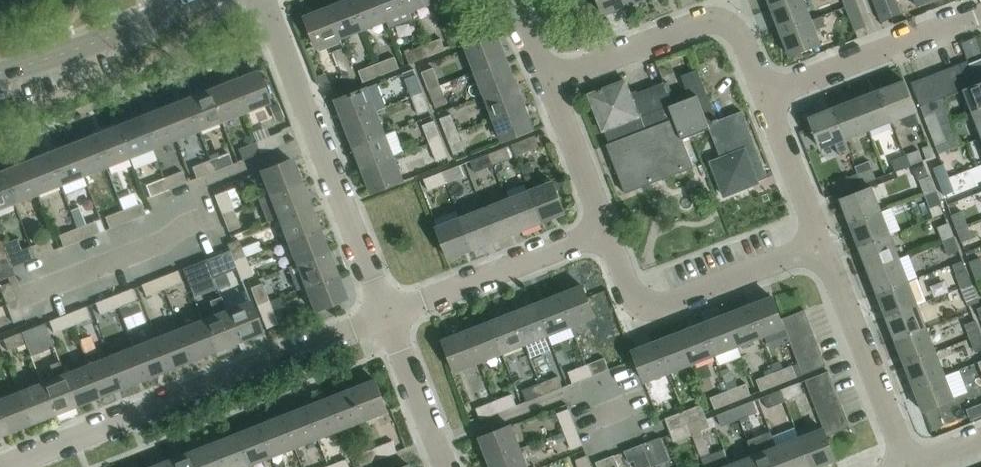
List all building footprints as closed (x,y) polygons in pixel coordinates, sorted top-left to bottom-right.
[(351,0),(347,0),(328,7),(340,37),(363,28),(351,0)] [(379,0),(351,0),(363,28),(387,19),(379,0)] [(406,0),(379,0),(387,19),(410,10),(406,0)] [(410,10),(432,1),(432,0),(406,0),(410,10)] [(625,0),(598,0),(603,13),(627,4),(625,0)] [(811,19),(804,0),(791,0),(771,8),(780,31),(811,19)] [(855,0),(843,0),(844,3),(837,5),(836,3),(822,9),(824,14),(845,5),(855,2),(855,0)] [(881,20),(892,16),(886,0),(873,0),(881,20)] [(865,26),(855,2),(845,5),(854,30),(865,26)] [(340,37),(328,7),(304,17),(316,46),(340,37)] [(820,43),(811,19),(780,31),(789,55),(820,43)] [(466,47),(476,71),(506,59),(497,36),(466,47)] [(961,42),(967,58),(980,53),(980,52),(975,37),(961,42)] [(441,38),(424,45),(428,56),(446,50),(441,38)] [(428,56),(424,45),(405,53),(409,64),(428,56)] [(331,81),(335,92),(358,83),(350,63),(344,47),(334,51),(343,76),(331,81)] [(394,56),(376,63),(381,75),(399,68),(394,56)] [(968,63),(976,84),(965,89),(963,89),(964,91),(964,90),(973,113),(980,110),(980,58),(968,63)] [(515,82),(506,59),(476,71),(485,94),(515,82)] [(976,84),(968,63),(967,60),(956,65),(965,89),(976,84)] [(381,75),(376,63),(358,70),(363,82),(381,75)] [(965,89),(956,65),(944,69),(954,93),(963,89),(965,89)] [(421,72),(428,90),(439,85),(432,67),(421,72)] [(715,122),(719,132),(721,131),(716,118),(697,69),(681,75),(690,97),(673,104),(664,82),(630,95),(625,80),(588,94),(602,130),(604,130),(609,143),(606,144),(606,145),(610,143),(618,162),(621,164),(622,168),(621,172),(629,190),(625,192),(625,193),(693,167),(681,136),(708,126),(708,128),(709,128),(708,125),(715,122)] [(954,93),(944,69),(933,73),(942,97),(954,93)] [(256,71),(232,80),(244,110),(267,101),(256,71)] [(942,97),(933,73),(922,78),(931,102),(942,97)] [(405,78),(412,96),(423,92),(416,74),(405,78)] [(931,102),(922,78),(911,82),(920,106),(931,102)] [(244,110),(232,80),(209,89),(222,119),(244,110)] [(903,80),(880,89),(892,120),(899,117),(908,128),(920,123),(915,110),(903,80)] [(525,106),(515,82),(485,94),(494,118),(525,106)] [(336,99),(345,122),(375,111),(386,106),(377,83),(336,99)] [(446,104),(439,85),(428,90),(436,108),(446,104)] [(222,119),(209,89),(186,98),(198,128),(222,119)] [(892,120),(880,89),(856,98),(868,129),(892,120)] [(430,110),(423,92),(412,96),(419,115),(430,110)] [(198,128),(186,98),(163,107),(175,137),(198,128)] [(868,129),(856,98),(832,107),(847,146),(871,137),(868,129)] [(534,129),(525,106),(494,118),(503,141),(534,129)] [(175,137),(163,107),(140,116),(152,147),(175,137)] [(847,146),(832,107),(809,117),(820,148),(834,142),(839,155),(850,151),(847,146)] [(384,134),(375,111),(345,122),(354,145),(384,134)] [(717,118),(716,118),(721,131),(719,132),(720,134),(722,133),(725,141),(716,145),(721,158),(711,162),(724,195),(757,182),(757,181),(767,177),(741,111),(728,116),(730,119),(722,122),(721,119),(718,120),(717,118)] [(924,116),(929,130),(939,126),(934,112),(924,116)] [(439,118),(447,137),(458,132),(451,114),(439,118)] [(155,155),(152,147),(140,116),(117,125),(129,156),(132,164),(155,155)] [(423,125),(430,143),(441,139),(434,120),(423,125)] [(129,156),(117,125),(93,135),(105,165),(129,156)] [(945,140),(939,126),(929,130),(934,144),(945,140)] [(395,129),(384,134),(354,145),(363,169),(393,158),(404,153),(395,129)] [(279,132),(257,141),(261,152),(284,143),(279,132)] [(465,149),(458,132),(447,137),(453,154),(465,149)] [(105,165),(93,135),(70,144),(82,174),(105,165)] [(516,142),(521,153),(539,146),(535,135),(516,142)] [(447,156),(441,139),(430,143),(436,160),(447,156)] [(261,152),(257,141),(239,147),(244,159),(261,152)] [(82,174),(70,144),(47,153),(59,183),(82,174)] [(506,146),(488,153),(493,164),(510,157),(506,146)] [(920,149),(905,155),(909,164),(923,159),(920,149)] [(229,151),(210,159),(215,170),(234,163),(229,151)] [(59,183),(47,153),(24,162),(36,192),(59,183)] [(493,164),(488,153),(470,160),(475,172),(493,164)] [(909,164),(905,155),(892,160),(896,170),(909,164)] [(260,170),(269,193),(299,182),(290,158),(260,170)] [(402,181),(393,158),(363,169),(372,192),(402,181)] [(215,170),(210,159),(193,166),(198,177),(215,170)] [(36,192),(24,162),(1,171),(2,171),(14,201),(36,192)] [(933,167),(938,181),(948,177),(943,163),(933,167)] [(460,164),(443,171),(447,183),(465,176),(460,164)] [(871,168),(858,173),(862,184),(875,178),(871,168)] [(183,169),(164,177),(169,188),(188,181),(183,169)] [(2,171),(0,172),(0,207),(14,201),(2,171)] [(447,183),(443,171),(418,181),(423,193),(447,183)] [(862,184),(858,173),(834,182),(838,193),(862,184)] [(920,179),(925,194),(935,190),(930,175),(920,179)] [(169,188),(164,177),(145,185),(150,196),(169,188)] [(953,191),(948,177),(938,181),(943,195),(953,191)] [(308,205),(299,182),(269,193),(257,198),(266,221),(278,216),(308,205)] [(553,182),(530,191),(541,221),(564,212),(553,182)] [(840,198),(850,223),(881,211),(871,186),(840,198)] [(214,195),(221,213),(232,208),(225,190),(214,195)] [(944,213),(935,190),(925,194),(930,205),(924,208),(929,219),(944,213)] [(541,221),(530,191),(507,200),(519,230),(541,221)] [(75,199),(67,202),(76,227),(80,239),(99,232),(94,220),(85,224),(75,199)] [(519,230),(507,200),(484,209),(495,239),(519,230)] [(141,202),(123,209),(127,221),(145,214),(141,202)] [(317,228),(308,205),(278,216),(287,240),(317,228)] [(239,226),(232,208),(221,213),(228,231),(239,226)] [(127,221),(123,209),(105,216),(109,228),(127,221)] [(495,239),(484,209),(461,218),(473,248),(495,239)] [(951,214),(956,228),(966,224),(961,210),(951,214)] [(890,234),(881,211),(850,223),(859,246),(890,234)] [(473,248),(461,218),(436,227),(448,257),(473,248)] [(939,228),(943,240),(953,236),(949,224),(939,228)] [(972,238),(966,224),(956,228),(961,242),(972,238)] [(63,246),(80,239),(76,227),(58,234),(63,246)] [(326,251),(317,228),(287,240),(296,263),(326,251)] [(899,258),(890,234),(859,246),(868,270),(899,258)] [(36,256),(31,246),(31,245),(30,245),(25,235),(3,244),(6,251),(11,266),(36,256)] [(959,250),(953,236),(943,240),(949,254),(959,250)] [(31,245),(31,246),(36,256),(53,250),(48,238),(31,245)] [(233,261),(262,250),(258,241),(241,247),(238,239),(226,243),(228,249),(233,261)] [(236,269),(233,261),(228,249),(205,259),(210,270),(213,279),(236,269)] [(245,257),(262,250),(233,261),(236,269),(240,279),(252,275),(245,257)] [(11,266),(6,251),(0,253),(0,269),(0,270),(0,279),(14,273),(11,266)] [(326,251),(296,263),(287,266),(296,290),(305,286),(335,274),(326,251)] [(908,254),(899,258),(868,270),(877,293),(917,278),(908,254)] [(974,275),(980,272),(980,262),(979,257),(969,261),(974,275)] [(198,275),(210,270),(205,259),(182,268),(191,292),(204,287),(198,275)] [(956,274),(962,287),(971,283),(962,260),(953,264),(956,274)] [(177,270),(159,277),(164,288),(181,281),(177,270)] [(335,274),(305,286),(314,310),(344,298),(335,274)] [(164,288),(159,277),(141,284),(145,296),(164,288)] [(926,301),(917,278),(877,293),(886,316),(917,304),(926,301)] [(5,303),(17,299),(9,280),(0,283),(0,290),(5,303)] [(257,306),(268,301),(261,283),(249,287),(257,306)] [(978,300),(971,283),(962,287),(968,304),(978,300)] [(582,285),(559,295),(570,325),(594,315),(582,285)] [(131,288),(113,295),(117,307),(135,300),(131,288)] [(117,307),(113,295),(95,302),(99,314),(117,307)] [(570,325),(559,295),(536,304),(548,334),(570,325)] [(238,340),(225,310),(220,297),(211,301),(216,314),(202,320),(214,350),(238,340)] [(278,297),(268,301),(257,306),(265,328),(277,323),(272,310),(281,306),(278,297)] [(772,297),(748,306),(760,336),(784,326),(780,318),(772,297)] [(23,316),(17,299),(5,303),(12,320),(23,316)] [(135,300),(117,307),(122,319),(140,311),(135,300)] [(249,301),(225,310),(238,340),(260,331),(249,301)] [(548,334),(536,304),(513,313),(524,343),(548,334)] [(926,328),(917,304),(886,316),(895,340),(926,328)] [(85,306),(67,313),(71,325),(89,318),(85,306)] [(760,336),(748,306),(725,315),(737,345),(760,336)] [(785,330),(809,321),(804,309),(780,318),(784,326),(785,330)] [(71,325),(67,313),(49,320),(53,332),(71,325)] [(524,343),(513,313),(490,322),(502,352),(524,343)] [(737,345),(725,315),(702,324),(714,354),(737,345)] [(214,350),(202,320),(179,329),(191,359),(214,350)] [(965,324),(970,338),(980,334),(975,320),(965,324)] [(789,341),(813,331),(809,321),(785,330),(789,341)] [(502,352),(490,322),(466,331),(478,361),(502,352)] [(39,324),(21,332),(25,343),(30,356),(53,347),(44,323),(39,324)] [(714,354),(702,324),(679,333),(691,363),(714,354)] [(939,324),(926,328),(895,340),(904,363),(935,351),(947,347),(939,324)] [(191,359),(179,329),(156,338),(168,368),(191,359)] [(478,361),(466,331),(443,340),(455,370),(478,361)] [(817,342),(813,331),(789,341),(794,351),(817,342)] [(30,356),(25,343),(21,332),(3,339),(7,350),(17,346),(19,351),(26,348),(30,356)] [(691,363),(679,333),(656,342),(667,372),(677,368),(682,382),(696,377),(691,363)] [(980,334),(970,338),(976,352),(980,350),(980,336),(980,334)] [(168,368),(156,338),(133,347),(145,377),(168,368)] [(667,372),(656,342),(632,351),(644,381),(667,372)] [(798,361),(821,352),(817,342),(794,351),(798,361)] [(145,377),(133,347),(110,356),(122,386),(145,377)] [(944,375),(935,351),(904,363),(913,387),(944,375)] [(826,365),(821,352),(798,361),(798,363),(803,374),(826,365)] [(122,386),(110,356),(87,365),(98,395),(122,386)] [(604,357),(586,364),(591,376),(609,369),(604,357)] [(75,404),(63,374),(58,361),(47,365),(53,378),(40,383),(52,413),(75,404)] [(798,363),(774,372),(779,384),(803,374),(798,363)] [(591,376),(586,364),(568,371),(573,383),(591,376)] [(98,395),(87,365),(63,374),(75,404),(98,395)] [(804,380),(809,392),(833,383),(828,370),(804,380)] [(779,384),(774,372),(756,379),(761,391),(779,384)] [(558,375),(540,382),(545,394),(563,387),(558,375)] [(953,399),(944,375),(913,387),(923,411),(953,399)] [(376,380),(352,389),(364,419),(387,410),(376,380)] [(545,394),(540,382),(522,390),(527,401),(545,394)] [(799,382),(781,389),(785,401),(803,393),(799,382)] [(52,413),(40,383),(17,392),(29,422),(52,413)] [(498,412),(494,401),(493,401),(486,383),(477,387),(484,404),(476,408),(480,419),(498,412)] [(746,383),(728,390),(732,402),(750,394),(746,383)] [(837,393),(833,383),(809,392),(813,402),(837,393)] [(364,419),(352,389),(329,398),(341,428),(364,419)] [(785,401),(781,389),(763,396),(767,408),(785,401)] [(732,402),(728,390),(709,397),(714,409),(732,402)] [(17,392),(0,399),(0,416),(6,431),(29,422),(17,392)] [(817,413),(841,404),(837,393),(813,402),(817,413)] [(512,394),(494,401),(498,412),(516,405),(512,394)] [(341,428),(329,398),(306,407),(318,437),(341,428)] [(753,400),(735,407),(740,419),(757,412),(753,400)] [(701,403),(682,410),(687,422),(688,422),(706,415),(701,403)] [(845,415),(841,404),(817,413),(822,424),(845,415)] [(318,437),(306,407),(283,416),(295,446),(318,437)] [(739,419),(740,419),(735,407),(716,415),(721,426),(730,423),(733,431),(742,427),(739,419)] [(557,413),(564,431),(575,427),(568,409),(557,413)] [(687,422),(682,410),(665,417),(670,429),(687,422)] [(710,426),(706,415),(688,422),(692,431),(691,431),(692,434),(702,457),(710,454),(701,430),(710,426)] [(850,427),(845,415),(822,424),(823,428),(826,436),(850,427)] [(295,446),(283,416),(259,425),(271,455),(295,446)] [(692,434),(691,431),(692,431),(688,422),(687,422),(670,429),(675,440),(692,434)] [(271,455),(259,425),(236,434),(248,464),(271,455)] [(480,436),(489,460),(519,449),(510,425),(480,436)] [(582,445),(575,427),(564,431),(564,433),(544,441),(548,452),(569,444),(571,449),(582,445)] [(826,436),(823,428),(800,438),(812,466),(813,466),(835,459),(826,436)] [(236,434),(213,443),(222,466),(241,466),(248,464),(236,434)] [(642,443),(651,465),(652,466),(663,466),(657,452),(665,448),(661,436),(642,443)] [(800,438),(777,446),(785,466),(812,466),(800,438)] [(393,440),(374,448),(379,459),(398,451),(393,440)] [(213,443),(190,452),(196,466),(222,466),(213,443)] [(642,443),(625,450),(630,462),(634,460),(637,466),(646,466),(651,465),(642,443)] [(777,446),(754,456),(759,466),(785,466),(777,446)] [(379,459),(374,448),(356,455),(361,466),(379,459)] [(519,449),(489,460),(492,466),(526,466),(519,449)] [(190,452),(167,462),(169,466),(196,466),(190,452)] [(578,466),(591,466),(586,455),(575,459),(578,466)] [(595,462),(597,466),(616,466),(618,466),(613,455),(595,462)] [(754,456),(731,465),(732,466),(759,466),(754,456)] [(328,465),(329,466),(349,466),(346,458),(328,465)]
